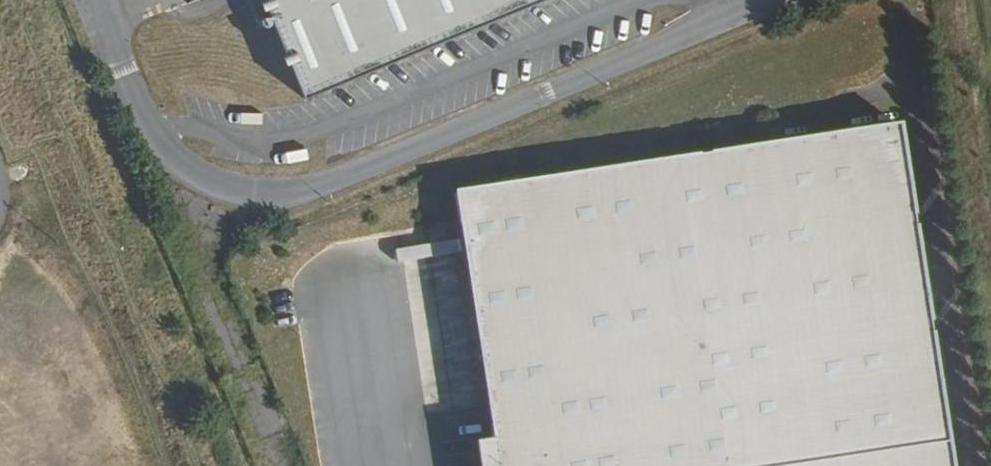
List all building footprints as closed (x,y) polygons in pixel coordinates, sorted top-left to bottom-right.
[(300,94),(527,0),(261,0),(300,94)] [(885,134),(443,209),(486,465),(939,465),(885,134)]
